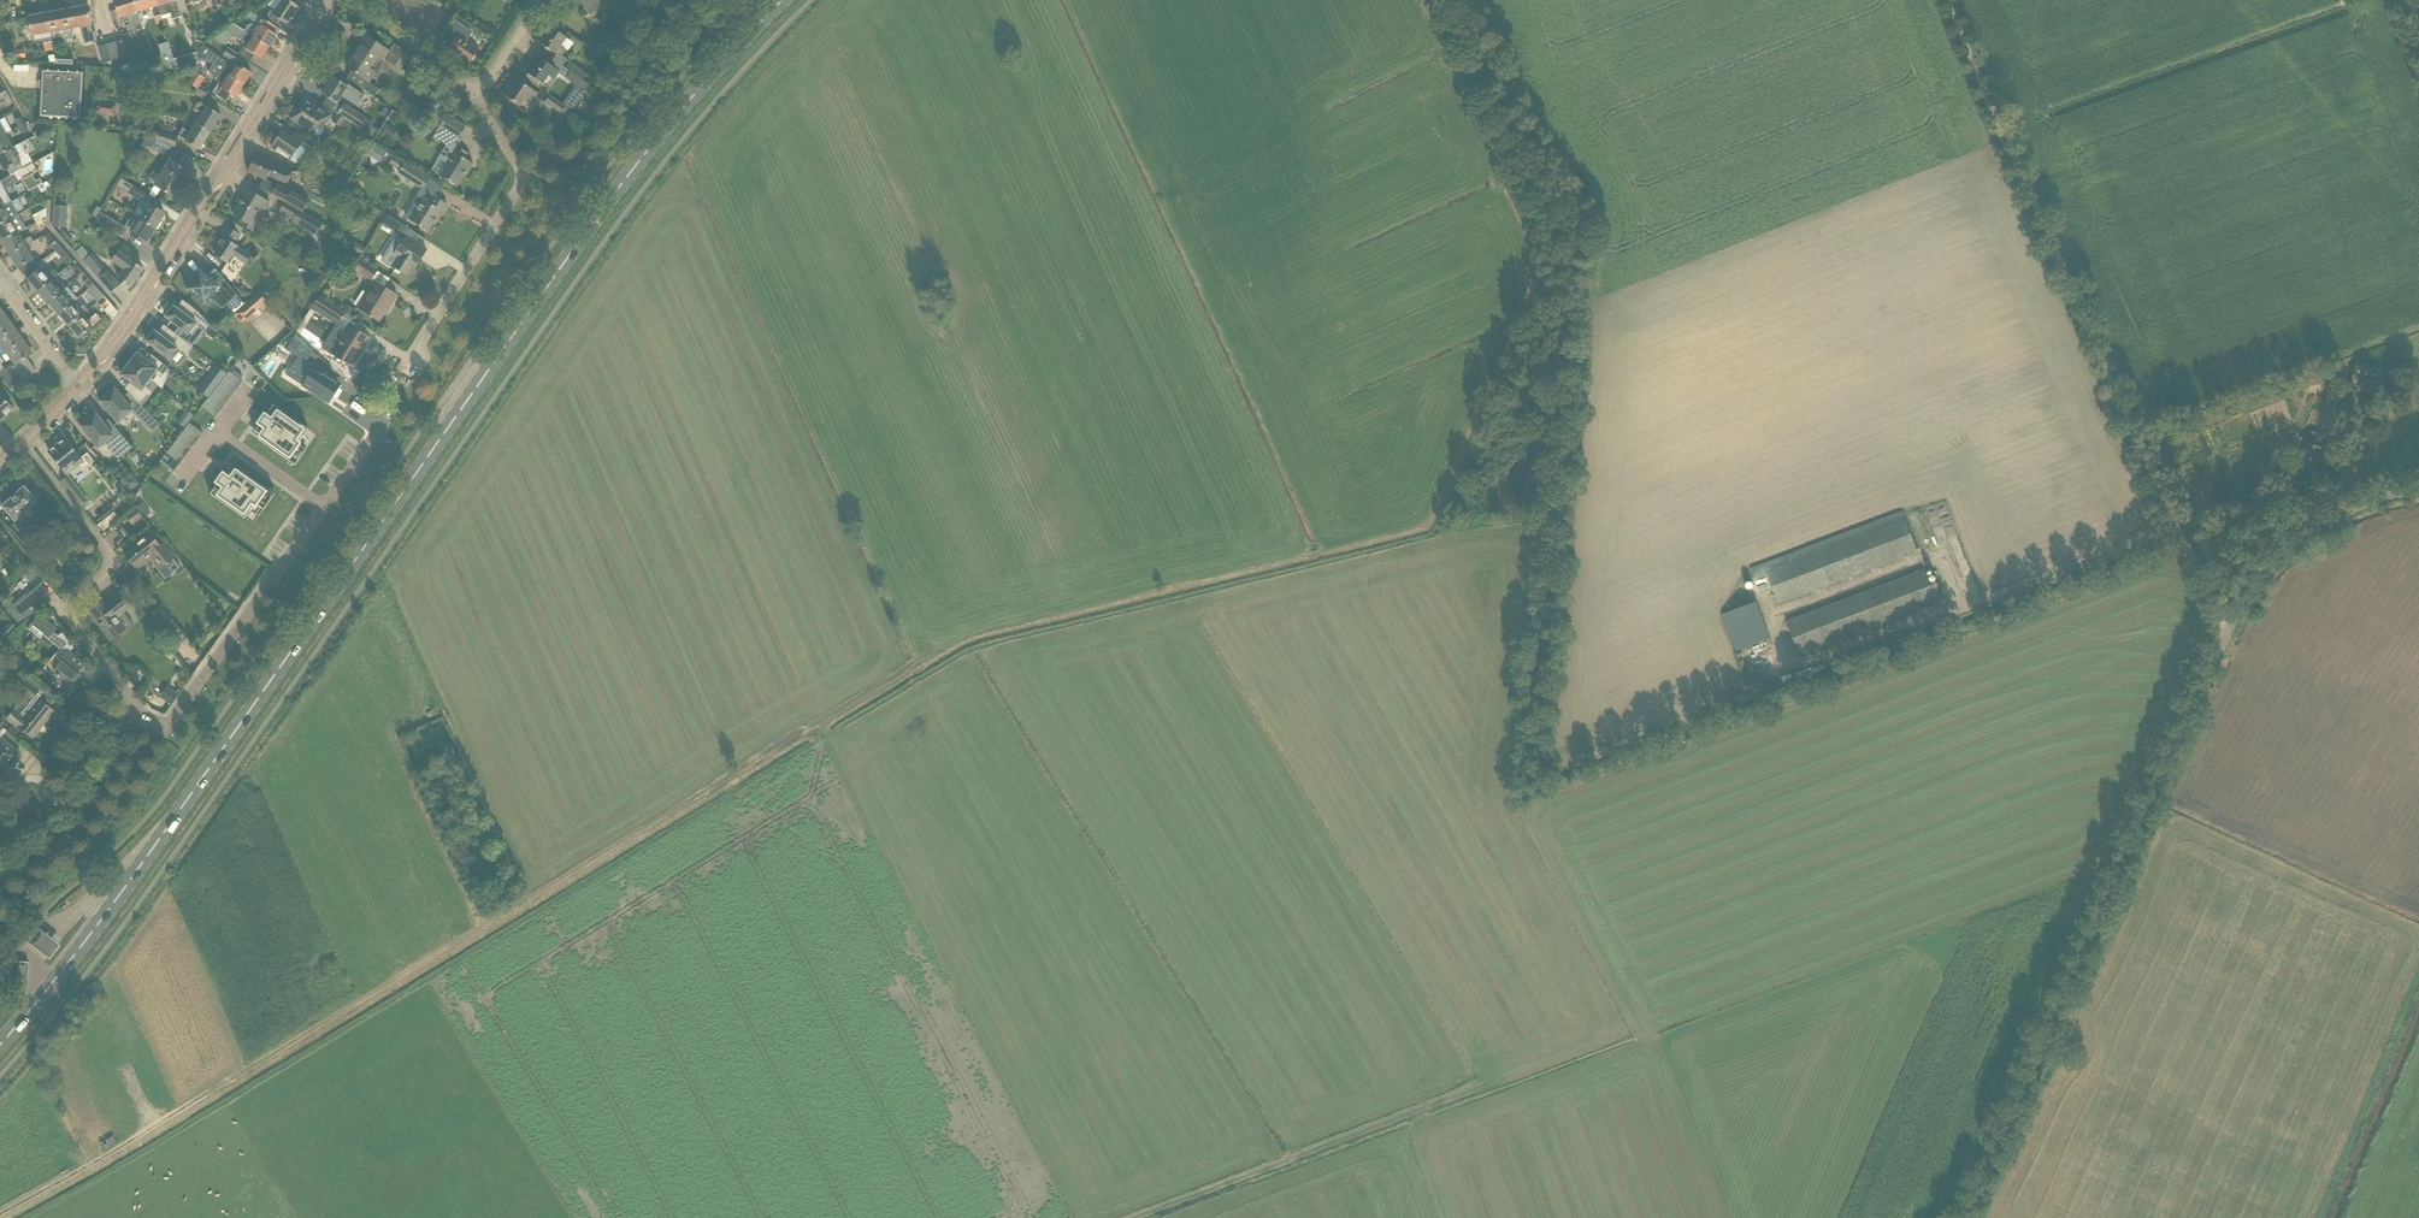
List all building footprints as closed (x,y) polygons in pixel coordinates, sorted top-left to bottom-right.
[(134,0),(113,0),(116,10),(110,12),(113,19),(127,14),(132,32),(142,29),(137,11),(138,11),(134,0)] [(138,11),(157,5),(155,0),(134,0),(138,11)] [(157,5),(160,15),(160,16),(170,13),(172,19),(181,17),(176,0),(155,0),(157,5)] [(300,8),(296,5),(299,0),(283,0),(276,11),(274,10),(272,8),(268,14),(268,18),(277,24),(280,20),(288,26),(300,8)] [(589,15),(604,6),(601,0),(580,0),(589,15)] [(87,6),(67,9),(71,28),(81,26),(84,43),(97,41),(95,31),(93,32),(91,24),(87,6)] [(67,9),(47,13),(52,39),(60,37),(67,43),(74,42),(71,28),(67,9)] [(52,39),(47,13),(28,17),(32,36),(42,34),(45,51),(53,49),(52,48),(53,48),(52,39)] [(247,26),(244,31),(269,47),(269,46),(270,46),(272,47),(276,41),(274,39),(276,36),(277,35),(271,32),(275,26),(261,17),(256,23),(257,24),(256,26),(255,25),(252,25),(249,25),(247,26)] [(447,49),(469,64),(479,50),(465,41),(471,32),(455,21),(445,37),(452,42),(447,49)] [(269,47),(244,31),(235,24),(236,23),(235,23),(234,24),(225,30),(214,37),(226,45),(233,35),(245,43),(243,47),(246,49),(254,54),(255,55),(261,59),(269,47)] [(548,25),(537,41),(547,48),(556,54),(560,57),(561,55),(565,49),(561,46),(566,38),(558,32),(548,25)] [(346,66),(354,72),(369,82),(383,61),(384,59),(394,66),(398,61),(405,51),(394,44),(388,51),(363,34),(357,43),(360,46),(346,66)] [(123,41),(114,44),(118,59),(127,56),(123,41)] [(114,44),(107,46),(111,61),(118,59),(114,44)] [(111,61),(107,46),(99,48),(103,63),(111,61)] [(24,47),(16,48),(17,56),(25,55),(24,47)] [(242,56),(228,48),(225,54),(238,62),(242,56)] [(172,52),(156,56),(160,68),(177,69),(172,52)] [(252,74),(245,69),(237,64),(236,64),(233,69),(219,60),(217,58),(218,57),(211,52),(205,60),(213,65),(244,85),(252,74)] [(196,53),(188,55),(191,64),(199,62),(196,53)] [(56,64),(72,65),(73,55),(57,54),(56,64)] [(536,55),(524,71),(534,78),(547,88),(558,73),(559,71),(549,64),(546,62),(536,55)] [(569,61),(565,67),(568,70),(583,80),(588,73),(570,61),(569,61)] [(244,85),(213,65),(208,71),(216,76),(214,79),(223,84),(216,96),(224,101),(230,93),(236,97),(244,85)] [(193,70),(195,72),(187,81),(197,89),(205,78),(202,69),(193,70)] [(39,117),(80,119),(83,72),(42,70),(39,117)] [(568,70),(564,77),(566,78),(585,91),(590,84),(583,80),(568,70)] [(501,93),(520,106),(525,98),(532,102),(538,94),(513,76),(501,93)] [(333,77),(323,94),(333,101),(336,103),(341,96),(357,106),(364,95),(348,85),(347,86),(344,84),(333,77)] [(369,82),(364,90),(374,97),(379,89),(369,82)] [(4,100),(9,97),(6,90),(0,93),(0,95),(0,102),(4,100)] [(545,102),(560,113),(565,106),(550,95),(545,102)] [(13,103),(9,97),(4,100),(7,107),(13,103)] [(98,101),(95,113),(115,116),(117,104),(98,101)] [(322,129),(332,114),(314,102),(309,109),(301,103),(290,119),(294,122),(294,124),(296,126),(298,124),(317,137),(320,136),(324,130),(322,129)] [(202,114),(196,124),(210,133),(221,116),(207,107),(200,103),(195,110),(202,114)] [(345,119),(360,128),(366,117),(343,104),(337,114),(345,119)] [(340,127),(345,119),(337,114),(332,122),(340,127)] [(438,128),(457,140),(466,126),(447,114),(438,128)] [(15,120),(19,127),(25,124),(21,117),(15,120)] [(25,124),(19,127),(22,134),(28,130),(25,124)] [(210,133),(196,124),(190,133),(183,128),(179,135),(186,140),(185,141),(199,150),(210,133)] [(53,127),(47,130),(49,134),(53,135),(57,133),(53,127)] [(158,131),(155,140),(175,147),(178,136),(158,131)] [(272,147),(282,154),(289,159),(290,158),(296,163),(305,150),(309,153),(315,144),(307,139),(297,132),(291,140),(281,133),(272,147)] [(12,148),(5,135),(0,137),(0,155),(12,148)] [(0,155),(0,162),(5,170),(20,162),(24,160),(20,152),(35,144),(32,137),(12,148),(0,155)] [(175,147),(155,140),(146,137),(142,145),(175,156),(180,149),(175,147)] [(378,162),(386,154),(375,144),(367,153),(378,162)] [(464,158),(467,153),(456,146),(445,162),(439,158),(431,169),(440,175),(440,176),(456,186),(463,175),(465,176),(473,164),(464,158)] [(286,202),(285,203),(302,212),(303,212),(309,200),(277,184),(267,180),(269,173),(287,181),(292,172),(255,155),(248,171),(263,178),(259,187),(269,193),(286,202)] [(393,157),(389,164),(400,171),(398,173),(423,189),(429,178),(405,163),(404,164),(393,157)] [(148,180),(149,181),(155,185),(162,190),(172,196),(176,190),(179,191),(190,173),(170,161),(161,175),(155,171),(153,172),(148,180)] [(9,202),(3,190),(29,176),(24,167),(0,181),(0,207),(9,202)] [(47,181),(38,186),(41,193),(51,187),(47,181)] [(128,193),(144,202),(148,195),(133,186),(128,193)] [(249,224),(247,228),(253,231),(270,203),(245,188),(240,197),(243,199),(233,215),(249,224)] [(414,203),(405,217),(427,231),(436,218),(438,219),(447,205),(434,196),(430,204),(416,195),(412,202),(414,203)] [(18,215),(11,201),(9,202),(0,207),(0,225),(18,215)] [(302,212),(285,203),(279,212),(292,220),(291,222),(315,235),(322,223),(303,212),(302,212)] [(149,205),(141,219),(156,228),(165,214),(149,205)] [(52,227),(66,228),(67,207),(53,206),(52,227)] [(32,216),(36,223),(42,219),(41,219),(46,217),(46,208),(32,216)] [(156,228),(141,219),(140,219),(132,214),(125,226),(112,218),(105,214),(101,211),(96,219),(123,236),(127,230),(132,233),(147,243),(156,228)] [(2,241),(18,233),(18,232),(25,228),(18,215),(0,225),(0,237),(2,241)] [(406,227),(388,215),(382,224),(400,236),(406,227)] [(42,219),(36,223),(39,229),(45,226),(42,219)] [(236,224),(232,230),(238,234),(239,235),(243,229),(236,224)] [(215,254),(225,261),(229,264),(234,256),(246,264),(252,253),(246,249),(244,251),(237,247),(234,244),(239,235),(238,234),(232,230),(228,227),(217,243),(220,246),(215,254)] [(2,241),(10,255),(26,246),(25,246),(33,241),(30,236),(22,240),(18,233),(2,241)] [(50,245),(55,251),(61,247),(49,233),(44,237),(50,245)] [(393,267),(406,276),(413,265),(415,267),(424,253),(419,250),(421,247),(405,237),(394,254),(399,257),(393,267)] [(26,246),(10,255),(17,268),(33,260),(26,246)] [(125,269),(118,278),(130,287),(143,269),(131,260),(135,254),(123,246),(119,252),(118,251),(112,260),(125,269)] [(61,247),(55,251),(60,257),(65,252),(61,247)] [(84,261),(90,268),(92,266),(93,268),(98,264),(90,255),(84,261)] [(365,255),(361,261),(367,265),(369,261),(368,257),(365,255)] [(68,266),(73,271),(78,267),(73,261),(68,266)] [(356,269),(372,279),(377,271),(367,265),(361,261),(356,269)] [(28,280),(38,292),(52,280),(59,274),(54,269),(47,275),(41,268),(28,280)] [(237,295),(215,268),(207,276),(200,271),(186,289),(206,304),(214,292),(229,303),(237,295)] [(99,278),(111,293),(120,285),(107,271),(99,278)] [(83,283),(89,289),(94,284),(88,278),(83,283)] [(38,292),(49,303),(62,291),(52,280),(38,292)] [(357,307),(368,315),(379,321),(387,309),(388,310),(397,295),(374,281),(357,307)] [(89,289),(99,300),(104,296),(94,284),(89,289)] [(49,303),(59,315),(72,303),(77,298),(67,287),(62,291),(49,303)] [(259,292),(245,304),(253,313),(267,302),(259,292)] [(104,296),(99,300),(97,302),(106,312),(113,306),(104,296)] [(314,304),(340,321),(345,313),(319,297),(314,304)] [(165,313),(167,314),(165,316),(188,334),(195,325),(205,332),(210,325),(196,310),(185,302),(181,308),(181,309),(180,311),(173,306),(171,308),(169,307),(165,313)] [(59,315),(69,327),(83,315),(88,310),(83,305),(78,310),(72,303),(59,315)] [(253,313),(245,304),(233,314),(241,323),(253,313)] [(83,315),(69,327),(80,338),(101,319),(96,314),(88,321),(83,315)] [(14,328),(5,316),(0,319),(0,338),(14,328)] [(324,347),(325,350),(331,354),(351,367),(362,350),(361,349),(368,337),(349,325),(337,344),(331,340),(328,341),(324,347)] [(212,326),(207,333),(213,338),(219,331),(212,326)] [(161,336),(154,331),(152,333),(150,332),(146,337),(148,339),(146,341),(169,359),(176,349),(186,356),(193,347),(166,327),(161,333),(162,334),(161,336)] [(7,353),(23,341),(14,328),(0,338),(0,346),(1,345),(7,353)] [(294,336),(286,350),(297,357),(286,374),(287,375),(302,385),(328,402),(333,396),(331,395),(339,383),(306,362),(313,351),(294,336)] [(23,341),(7,353),(15,365),(16,365),(26,357),(32,353),(23,341)] [(131,361),(129,364),(150,380),(155,373),(160,378),(168,367),(154,356),(149,362),(137,353),(135,355),(134,354),(129,359),(131,361)] [(150,380),(129,364),(127,367),(125,365),(121,371),(122,372),(120,374),(133,384),(127,391),(140,404),(150,390),(145,386),(150,380)] [(10,389),(22,381),(25,378),(16,365),(15,365),(13,367),(11,365),(5,369),(0,372),(0,375),(10,389)] [(217,365),(198,390),(209,398),(213,393),(218,386),(224,378),(227,373),(217,365)] [(242,382),(229,371),(227,373),(224,378),(237,389),(242,382)] [(237,389),(224,378),(218,386),(231,396),(237,389)] [(231,396),(218,386),(213,393),(226,403),(231,396)] [(100,401),(118,423),(132,411),(122,399),(122,398),(115,389),(111,392),(108,392),(104,395),(104,398),(100,401)] [(13,409),(6,401),(8,400),(0,391),(0,420),(13,409)] [(226,403),(213,393),(209,398),(207,400),(221,410),(226,403)] [(221,410),(207,400),(202,407),(215,417),(221,410)] [(261,436),(258,440),(289,461),(288,462),(292,465),(293,464),(295,465),(296,464),(294,462),(294,463),(290,460),(299,447),(305,451),(306,449),(297,443),(308,429),(273,404),(254,431),(261,436)] [(136,414),(153,431),(159,424),(143,407),(136,414)] [(186,410),(182,416),(189,422),(194,416),(186,410)] [(92,417),(89,417),(85,420),(85,423),(81,426),(98,448),(106,441),(119,459),(132,449),(118,431),(112,436),(103,424),(96,414),(92,417)] [(200,436),(187,426),(182,433),(195,443),(200,436)] [(195,443),(182,433),(176,440),(190,450),(195,443)] [(2186,457),(2202,450),(2195,435),(2179,442),(2186,457)] [(65,439),(57,445),(56,443),(49,448),(50,450),(49,451),(64,471),(72,464),(75,468),(80,464),(83,469),(89,464),(83,457),(80,459),(65,439)] [(190,450),(176,440),(171,447),(184,457),(190,450)] [(184,457),(171,447),(165,454),(179,465),(184,457)] [(179,465),(165,454),(160,461),(173,472),(179,465)] [(274,496),(275,494),(273,493),(274,492),(269,488),(269,489),(238,468),(235,472),(228,467),(210,494),(244,518),(255,503),(264,510),(265,508),(259,504),(268,490),(272,493),(272,494),(274,496)] [(61,482),(80,505),(86,500),(68,477),(61,482)] [(36,500),(43,494),(36,487),(29,493),(25,488),(24,487),(16,495),(16,494),(10,499),(11,499),(3,506),(3,507),(4,507),(15,519),(14,519),(15,520),(16,521),(9,527),(25,545),(34,538),(22,525),(27,520),(28,521),(37,514),(30,506),(36,501),(36,500)] [(136,508),(144,518),(150,513),(142,503),(136,508)] [(114,511),(98,524),(103,531),(119,518),(114,511)] [(1778,604),(1917,551),(1902,512),(1750,569),(1760,594),(1773,589),(1778,604)] [(172,529),(161,539),(181,561),(192,550),(172,529)] [(137,543),(124,554),(135,568),(136,570),(151,558),(160,569),(167,578),(181,567),(174,558),(163,543),(160,545),(157,541),(149,532),(136,542),(137,543)] [(29,544),(25,547),(29,553),(34,550),(29,544)] [(50,568),(43,572),(50,581),(56,576),(50,568)] [(120,580),(130,594),(144,583),(134,569),(120,580)] [(1932,590),(1924,569),(1787,622),(1799,655),(1942,601),(1937,588),(1932,590)] [(65,573),(64,577),(67,581),(70,581),(71,582),(74,579),(76,577),(75,574),(73,571),(69,570),(65,573)] [(34,577),(31,572),(25,576),(29,581),(34,577)] [(20,600),(8,610),(19,624),(37,608),(36,607),(49,595),(40,585),(26,596),(28,598),(22,603),(20,600)] [(89,613),(110,641),(126,629),(117,617),(131,606),(120,592),(105,603),(103,602),(89,613)] [(1767,630),(1768,630),(1758,601),(1722,615),(1735,652),(1770,638),(1767,630)] [(33,626),(29,630),(39,639),(43,634),(49,638),(53,633),(56,629),(39,615),(31,624),(33,626)] [(182,643),(169,625),(160,632),(173,649),(182,643)] [(59,648),(44,668),(53,676),(49,681),(58,688),(67,696),(75,686),(73,684),(80,675),(78,673),(85,664),(69,651),(73,648),(62,634),(58,637),(53,633),(49,638),(59,648)] [(6,719),(17,728),(18,726),(32,738),(39,730),(38,729),(45,720),(46,721),(55,711),(38,697),(40,696),(41,697),(46,691),(28,676),(18,688),(31,699),(19,713),(14,709),(6,719)] [(168,706),(176,693),(164,686),(156,699),(168,706)] [(4,770),(5,772),(14,761),(13,759),(19,752),(0,738),(6,731),(0,727),(0,775),(4,770)] [(40,927),(29,941),(50,958),(61,944),(40,927)] [(26,980),(29,962),(19,961),(17,978),(26,980)] [(100,1143),(104,1149),(116,1142),(112,1136),(100,1143)]
